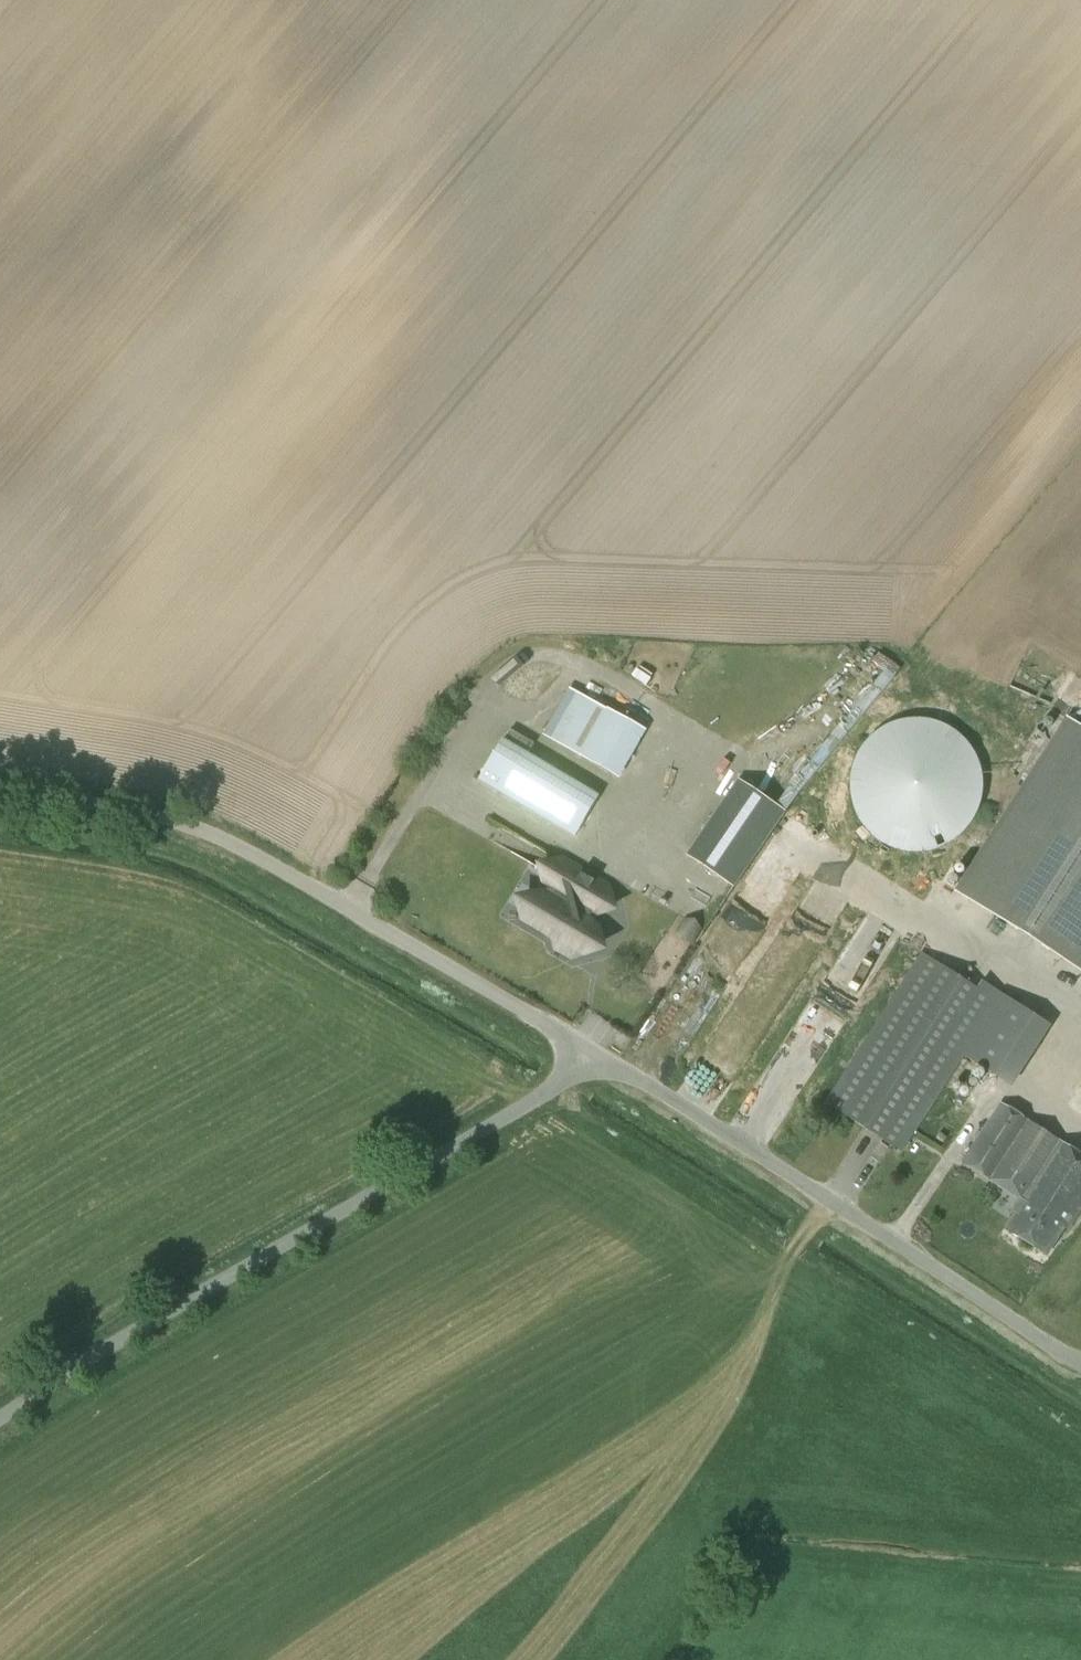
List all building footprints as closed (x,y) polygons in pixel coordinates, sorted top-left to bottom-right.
[(620,778),(646,731),(586,698),(560,745),(620,778)] [(1066,718),(955,891),(1080,971),(1080,728),(1066,718)] [(529,753),(534,744),(511,730),(506,739),(529,753)] [(575,835),(599,794),(529,753),(506,739),(503,737),(479,778),(575,835)] [(783,813),(747,789),(746,791),(699,862),(734,886),(783,813)] [(542,885),(550,889),(548,893),(544,891),(518,903),(517,904),(522,925),(548,940),(551,942),(553,950),(553,951),(572,962),(574,962),(577,961),(592,960),(611,959),(612,956),(602,927),(591,920),(594,915),(597,917),(600,919),(620,917),(622,915),(617,902),(611,883),(598,876),(595,882),(594,884),(580,876),(581,875),(585,868),(582,866),(576,863),(575,862),(568,859),(563,856),(539,868),(542,885)] [(675,933),(693,944),(702,929),(683,919),(675,933)] [(901,1151),(996,1001),(921,953),(826,1103),(901,1151)] [(1021,1200),(1060,1140),(1002,1102),(964,1162),(1021,1200)] [(1021,1200),(1014,1210),(1019,1213),(1007,1230),(1048,1257),(1067,1228),(1069,1229),(1080,1210),(1080,1153),(1060,1140),(1021,1200)]
